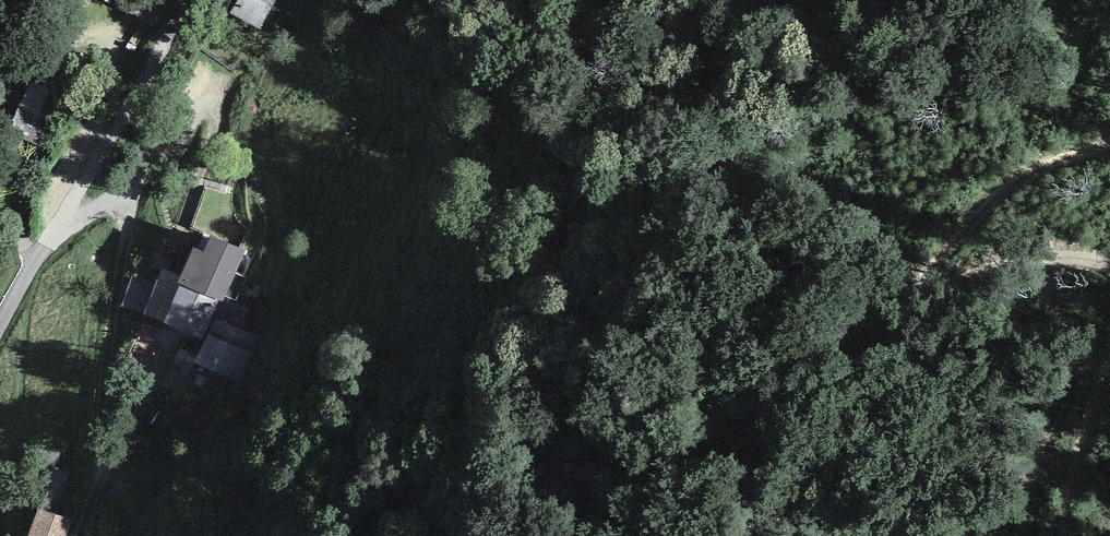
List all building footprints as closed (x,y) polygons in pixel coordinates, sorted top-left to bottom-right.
[(168,0),(118,0),(116,4),(154,26),(169,0),(168,0)] [(232,12),(262,29),(277,0),(239,0),(232,12)] [(204,252),(193,247),(179,283),(163,321),(162,324),(206,342),(215,318),(244,249),(211,235),(204,252)] [(179,283),(136,266),(121,304),(163,321),(179,283)] [(259,336),(215,318),(206,342),(196,365),(240,383),(259,336)] [(77,471),(60,465),(43,510),(60,516),(77,471)] [(39,509),(29,535),(68,535),(74,522),(60,516),(43,510),(39,509)]
